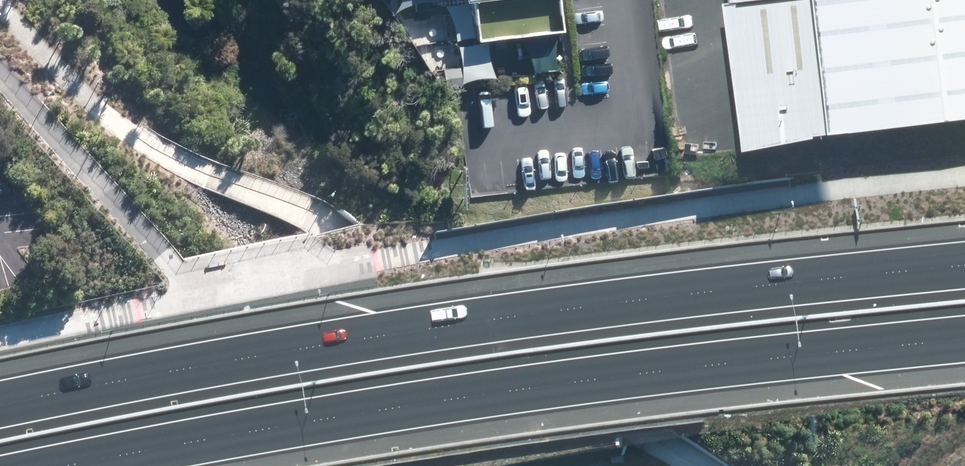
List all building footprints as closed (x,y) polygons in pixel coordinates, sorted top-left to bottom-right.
[(395,11),(405,6),(414,3),(428,0),(434,0),(404,0),(395,11)] [(458,39),(468,35),(476,35),(473,25),(469,10),(468,0),(466,0),(462,2),(454,4),(446,3),(452,14),(456,27),(458,39)] [(481,35),(563,25),(560,0),(476,0),(481,35)] [(758,166),(847,153),(825,0),(735,0),(758,166)] [(860,154),(964,140),(964,0),(838,0),(860,154)] [(531,60),(535,71),(542,68),(554,66),(563,67),(559,54),(559,41),(560,29),(548,33),(534,35),(517,36),(525,47),(531,60)] [(464,70),(462,81),(472,78),(485,75),(497,75),(493,64),(490,52),(490,37),(478,42),(468,43),(459,42),(464,55),(464,70)]
